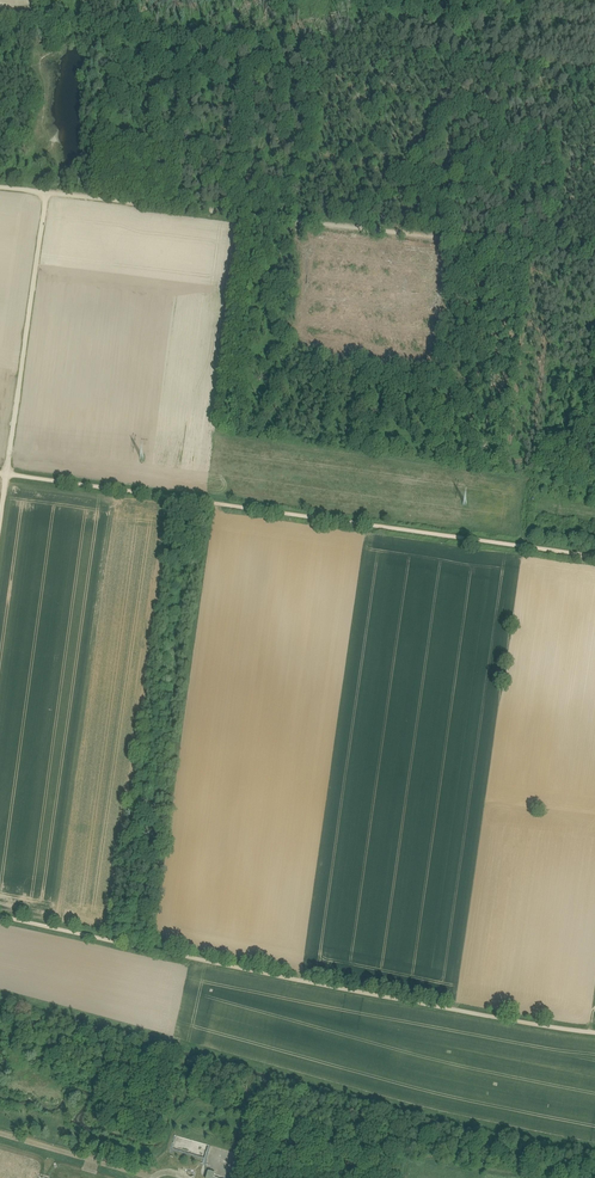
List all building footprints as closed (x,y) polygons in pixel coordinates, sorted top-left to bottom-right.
[(193,1161),(206,1163),(208,1152),(191,1149),(190,1153),(194,1153),(193,1161)]
